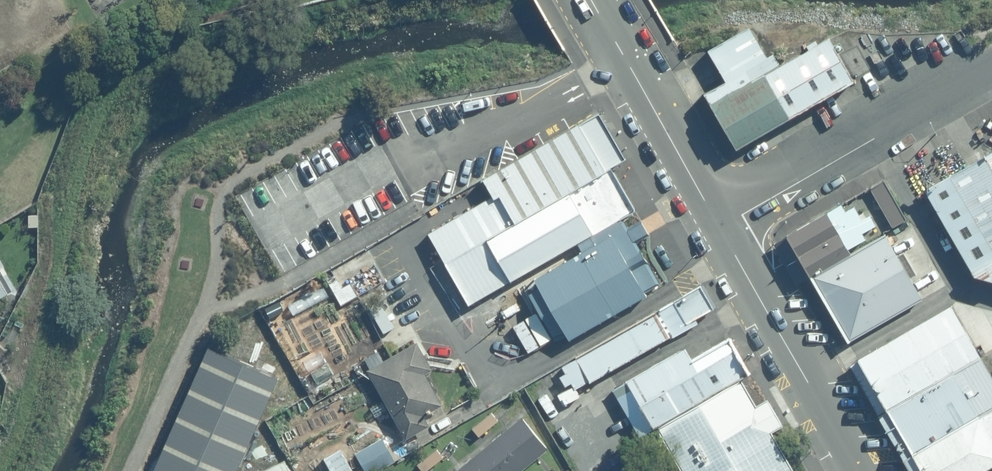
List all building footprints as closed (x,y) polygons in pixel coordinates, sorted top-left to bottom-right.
[(768,54),(750,22),(710,44),(727,76),(706,88),(736,144),(857,78),(832,33),(782,60),(776,50),(768,54)] [(627,161),(600,115),(481,183),(490,199),(429,234),(446,264),(612,169),(627,161)] [(920,184),(969,274),(991,280),(991,146),(920,184)] [(635,212),(612,169),(446,264),(468,306),(578,244),(621,220),(635,212)] [(868,187),(870,190),(889,228),(904,220),(883,180),(868,187)] [(838,202),(783,235),(804,274),(878,232),(869,216),(867,212),(862,215),(859,210),(855,212),(851,205),(842,210),(838,202)] [(661,285),(624,219),(580,244),(586,253),(538,280),(543,289),(531,295),(559,343),(571,336),(574,341),(651,297),(648,292),(661,285)] [(809,277),(842,336),(917,295),(884,236),(809,277)] [(703,287),(559,366),(565,377),(559,380),(565,390),(570,387),(573,393),(698,327),(696,323),(716,312),(703,287)] [(983,353),(955,302),(862,355),(853,362),(882,411),(983,353)] [(740,378),(751,371),(731,336),(693,357),(688,346),(611,390),(638,436),(657,425),(740,378)] [(366,371),(405,440),(429,426),(423,415),(442,404),(424,373),(431,370),(416,343),(366,371)] [(210,345),(153,470),(245,470),(286,379),(210,345)] [(983,353),(882,411),(907,457),(991,407),(991,368),(983,353)] [(740,378),(657,425),(683,470),(794,470),(771,432),(783,425),(768,398),(756,405),(740,378)] [(907,457),(916,470),(983,470),(991,466),(991,407),(907,457)] [(522,416),(453,470),(517,470),(547,448),(522,416)] [(380,435),(353,449),(365,470),(370,470),(393,459),(380,435)] [(443,455),(437,449),(419,466),(424,470),(426,470),(443,455)]
